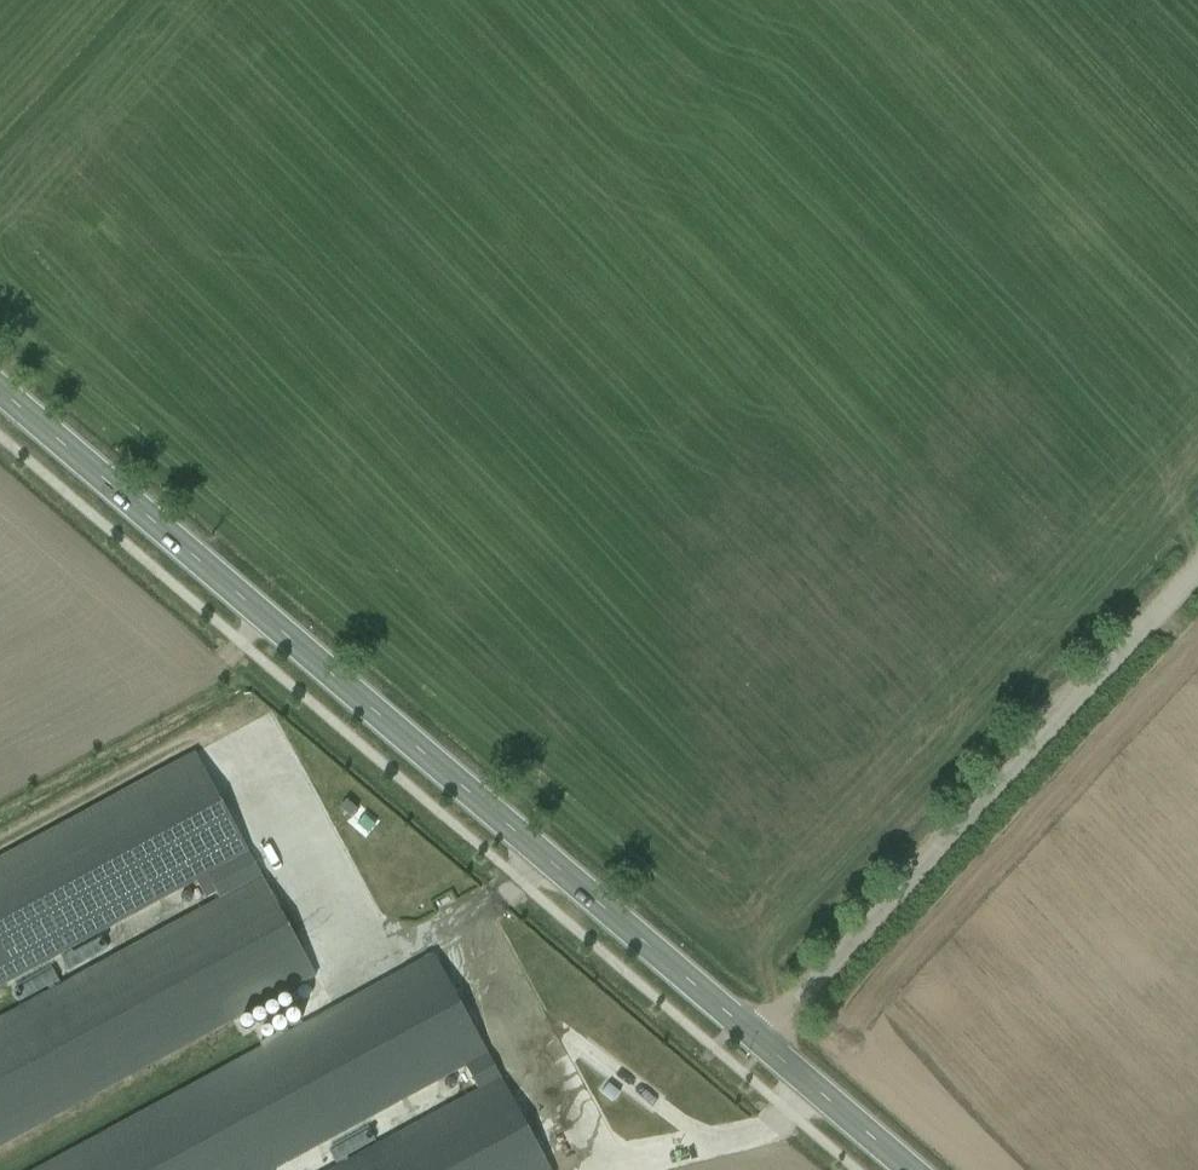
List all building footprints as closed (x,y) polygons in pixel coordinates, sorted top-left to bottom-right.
[(269,833),(311,831),(338,818),(347,838),(356,834),(301,719),(237,749),(238,765),(200,766),(65,831),(74,850),(63,855),(58,844),(0,872),(0,884),(7,883),(12,893),(67,866),(91,865),(79,871),(88,889),(0,931),(0,1012),(272,882),(269,833)] [(0,1082),(0,1163),(13,1157),(18,1167),(52,1152),(47,1140),(310,1025),(281,959),(0,1082)] [(138,1169),(311,1169),(357,1151),(363,1157),(399,1143),(384,1156),(462,1124),(471,1116),(484,1131),(487,1139),(533,1121),(505,1145),(556,1124),(548,1103),(526,1079),(532,1074),(517,1056),(502,1069),(480,1078),(500,1061),(516,1055),(502,1021),(138,1169)] [(485,1169),(581,1169),(566,1136),(485,1169)]
